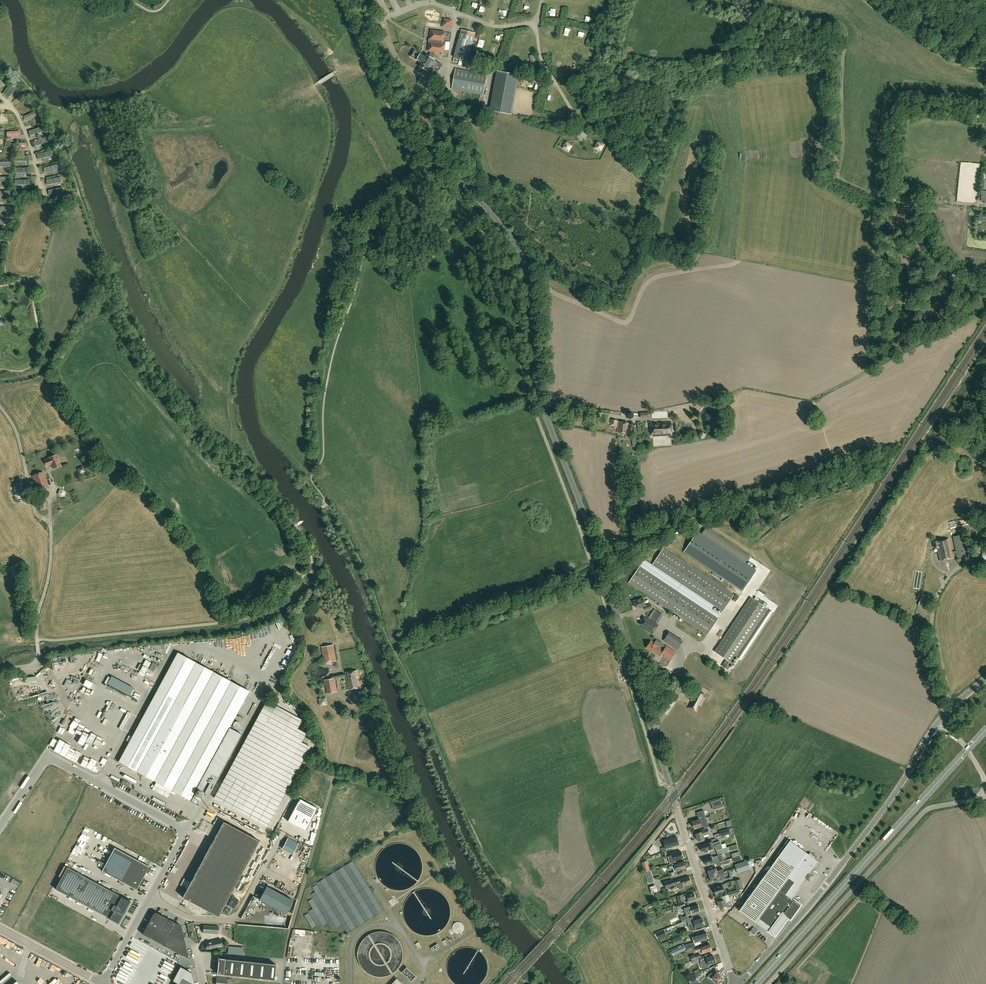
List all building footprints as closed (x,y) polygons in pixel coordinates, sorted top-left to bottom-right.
[(442,27),(452,28),(453,21),(452,21),(452,19),(444,18),(443,23),(442,22),(442,27)] [(475,36),(476,33),(461,29),(454,57),(467,60),(473,36),(475,36)] [(444,41),(445,32),(431,30),(429,39),(429,42),(428,51),(430,52),(430,54),(429,56),(427,55),(421,52),(415,64),(434,75),(440,65),(432,60),(435,56),(435,52),(444,53),(445,44),(443,44),(443,41),(444,41)] [(483,94),(487,74),(456,68),(452,89),(483,94)] [(519,75),(499,71),(491,110),(511,115),(519,75)] [(424,80),(421,84),(431,91),(434,87),(424,80)] [(4,94),(8,98),(17,87),(13,84),(4,94)] [(25,120),(36,115),(34,111),(23,116),(25,120)] [(30,135),(44,131),(42,126),(29,131),(30,135)] [(35,146),(48,141),(47,136),(33,141),(35,146)] [(568,151),(571,146),(566,142),(563,147),(568,151)] [(600,150),(603,145),(598,142),(597,142),(595,148),(600,150)] [(37,154),(38,159),(52,155),(51,150),(37,154)] [(651,437),(673,435),(671,421),(650,423),(651,437)] [(628,434),(629,423),(619,422),(617,433),(628,434)] [(61,465),(57,455),(49,458),(45,460),(47,466),(51,464),(53,468),(61,465)] [(48,485),(43,472),(33,476),(38,489),(48,485)] [(45,496),(38,498),(40,510),(47,509),(45,496)] [(697,531),(684,552),(743,591),(756,570),(697,531)] [(970,554),(966,534),(953,537),(956,551),(952,552),(949,538),(933,542),(935,548),(937,548),(940,561),(953,558),(952,554),(957,553),(957,557),(970,554)] [(654,565),(723,611),(734,594),(666,549),(654,565)] [(708,634),(719,618),(640,566),(629,582),(708,634)] [(646,605),(643,597),(633,600),(636,608),(642,605),(643,607),(644,606),(645,610),(652,608),(651,604),(646,605)] [(757,601),(750,597),(714,651),(727,659),(722,666),(728,669),(768,608),(761,604),(763,601),(759,598),(757,601)] [(928,609),(930,602),(920,599),(918,605),(928,609)] [(658,623),(664,615),(654,608),(648,617),(658,623)] [(653,634),(658,625),(648,618),(642,627),(653,634)] [(662,654),(671,660),(676,652),(666,646),(664,649),(654,643),(651,640),(646,648),(656,655),(657,654),(659,651),(662,654)] [(333,645),(321,647),(324,662),(336,660),(333,645)] [(190,800),(249,690),(178,652),(118,761),(190,800)] [(358,677),(357,670),(345,672),(348,690),(359,688),(358,677)] [(337,691),(335,678),(324,680),(326,693),(337,691)] [(705,693),(699,690),(697,692),(695,691),(690,700),(692,701),(691,704),(690,703),(687,707),(696,712),(699,708),(698,707),(699,705),(701,706),(706,697),(703,696),(705,693)] [(267,826),(310,747),(301,742),(306,733),(297,728),(302,719),(267,700),(214,798),(267,826)] [(79,738),(76,745),(94,753),(97,746),(79,738)] [(76,745),(73,751),(90,760),(94,754),(76,745)] [(194,795),(191,801),(196,803),(199,798),(194,795)] [(299,798),(287,821),(305,830),(317,808),(299,798)] [(713,809),(719,807),(717,800),(711,801),(713,809)] [(706,824),(704,818),(706,817),(704,810),(697,812),(699,817),(696,818),(696,819),(697,819),(697,820),(692,821),(694,828),(704,825),(704,827),(704,828),(709,826),(708,823),(706,824)] [(218,916),(259,841),(223,822),(182,897),(218,916)] [(698,840),(704,838),(703,833),(709,831),(708,828),(702,830),(702,831),(696,833),(698,840)] [(289,836),(282,848),(293,854),(299,842),(289,836)] [(663,852),(667,851),(666,848),(679,844),(677,836),(663,840),(665,846),(661,847),(663,852)] [(809,854),(806,852),(790,840),(739,910),(767,930),(766,931),(775,937),(789,918),(791,920),(802,905),(794,900),(793,901),(791,899),(819,861),(815,859),(816,857),(810,852),(809,854)] [(713,843),(712,841),(707,842),(707,843),(700,845),(702,851),(708,849),(716,847),(716,850),(723,848),(720,841),(713,843)] [(114,847),(102,871),(136,890),(149,866),(114,847)] [(678,852),(677,851),(669,853),(670,856),(668,856),(670,863),(676,861),(675,859),(683,857),(681,851),(678,852)] [(712,857),(711,856),(704,858),(705,864),(713,862),(713,861),(718,859),(719,858),(718,856),(717,857),(717,856),(712,857)] [(738,873),(750,869),(750,867),(753,866),(751,859),(735,864),(738,873)] [(677,870),(686,867),(684,861),(678,863),(672,865),(673,868),(675,868),(676,871),(671,872),(672,875),(677,874),(677,870)] [(109,918),(118,923),(130,901),(121,896),(67,867),(55,889),(109,918)] [(724,871),(710,876),(710,878),(711,881),(714,880),(719,878),(718,876),(725,874),(724,871)] [(823,886),(831,875),(829,873),(821,884),(823,886)] [(691,883),(689,876),(673,881),(673,879),(664,882),(666,888),(674,885),(674,884),(678,883),(680,889),(684,888),(683,886),(691,883)] [(716,894),(724,891),(723,888),(727,887),(726,883),(719,885),(719,886),(714,888),(716,894)] [(266,886),(259,899),(286,914),(293,900),(266,886)] [(729,897),(740,893),(739,889),(743,888),(742,886),(737,888),(737,890),(728,893),(729,897)] [(696,898),(694,892),(687,894),(686,894),(683,895),(682,894),(677,896),(679,902),(684,900),(684,898),(687,897),(688,901),(696,898)] [(730,900),(730,898),(725,899),(718,901),(720,908),(727,905),(730,904),(728,901),(730,900)] [(677,908),(685,905),(684,901),(676,904),(677,908),(676,906),(673,907),(673,908),(672,909),(673,911),(677,910),(677,908)] [(700,910),(698,904),(693,906),(693,905),(686,907),(685,906),(685,905),(677,908),(677,910),(678,910),(681,909),(684,908),(685,912),(688,911),(688,910),(691,909),(692,913),(700,910)] [(665,915),(667,915),(666,914),(672,912),(670,906),(664,908),(665,909),(663,909),(665,915)] [(143,934),(189,959),(182,926),(157,913),(154,914),(143,934)] [(689,925),(690,929),(704,925),(704,924),(705,924),(704,921),(703,921),(702,918),(698,919),(698,918),(696,919),(696,920),(694,920),(695,923),(689,925)] [(218,934),(219,926),(204,925),(203,932),(218,934)] [(658,938),(666,935),(664,930),(656,933),(658,938)] [(700,941),(708,938),(706,932),(693,936),(694,940),(700,938),(700,941)] [(674,945),(684,941),(682,936),(672,940),(674,945)] [(220,939),(205,943),(207,949),(215,947),(215,946),(221,944),(220,939)] [(711,950),(711,949),(712,949),(711,946),(710,946),(709,943),(695,948),(696,951),(703,949),(704,952),(711,950)] [(684,946),(672,951),(674,955),(685,950),(684,946)] [(708,964),(716,962),(714,955),(706,958),(708,964)] [(274,980),(276,964),(224,959),(224,958),(218,958),(218,962),(217,962),(217,965),(218,965),(217,974),(223,974),(274,980)] [(192,973),(180,966),(172,981),(177,983),(176,983),(194,983),(192,973)] [(403,972),(404,974),(412,981),(417,976),(408,967),(403,972)] [(711,973),(709,975),(712,978),(714,980),(714,981),(716,983),(717,983),(718,983),(719,983),(720,983),(721,982),(721,981),(724,978),(720,974),(716,969),(712,973),(711,973)] [(690,982),(697,979),(695,974),(688,977),(690,982)]
